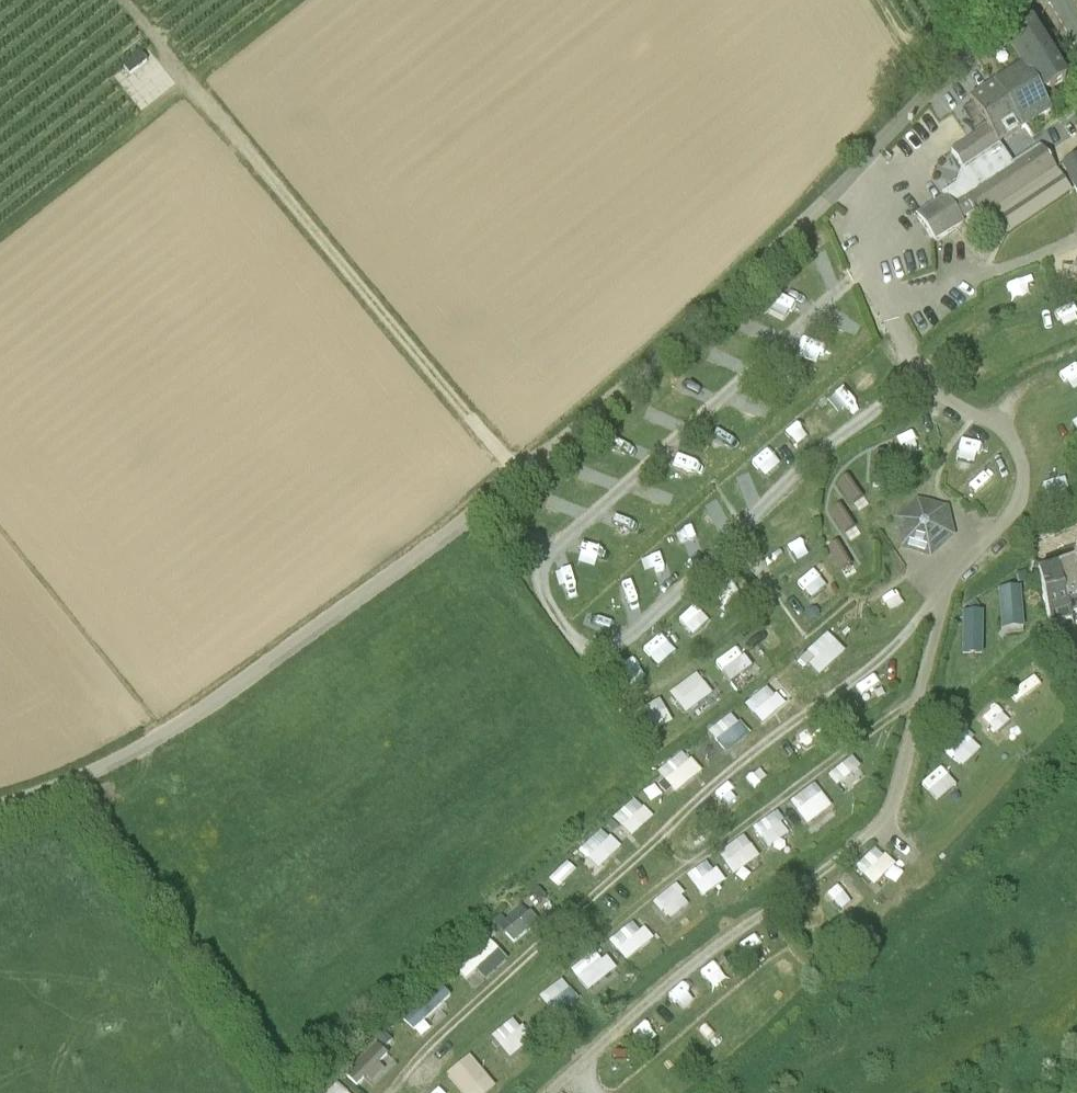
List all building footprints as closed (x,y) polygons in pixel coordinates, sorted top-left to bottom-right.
[(1004,35),(1023,66),(1023,67),(1048,52),(1031,24),(1024,22),(1004,35)] [(1065,80),(1048,52),(1023,67),(1023,66),(994,84),(1022,128),(1026,126),(1051,110),(1042,94),(1065,80)] [(998,143),(1022,128),(994,84),(970,100),(988,128),(998,143)] [(969,178),(1005,155),(998,143),(988,128),(951,152),(969,178)] [(947,198),(918,217),(933,242),(962,223),(960,220),(972,212),(978,221),(1055,170),(1040,147),(1012,166),(1005,155),(969,178),(944,195),(947,198)] [(1076,194),(1076,193),(1076,157),(1061,165),(1076,194)] [(849,302),(832,313),(842,329),(859,317),(849,302)] [(838,388),(821,399),(832,415),(849,404),(838,388)] [(803,443),(820,432),(809,414),(792,425),(803,443)] [(888,453),(875,452),(873,478),(887,479),(888,453)] [(983,476),(998,486),(1009,468),(994,459),(983,476)] [(849,475),(838,482),(853,504),(864,497),(849,475)] [(673,504),(681,491),(667,483),(659,497),(673,504)] [(903,545),(929,553),(950,535),(943,507),(917,500),(898,519),(903,545)] [(766,511),(776,525),(785,519),(776,505),(766,511)] [(843,505),(831,511),(844,533),(856,527),(843,505)] [(690,522),(706,535),(717,520),(701,507),(690,522)] [(618,516),(611,531),(629,539),(636,523),(618,516)] [(796,559),(817,552),(810,532),(790,539),(796,559)] [(839,541),(829,547),(841,570),(852,564),(839,541)] [(670,543),(656,554),(668,571),(683,560),(670,543)] [(797,576),(812,599),(839,583),(824,559),(797,576)] [(1071,563),(1073,568),(1036,579),(1050,628),(1071,622),(1070,617),(1076,615),(1076,562),(1071,563)] [(637,594),(651,583),(640,568),(626,579),(637,594)] [(1027,582),(1026,573),(1017,574),(1018,583),(1027,582)] [(1001,584),(1003,629),(1027,628),(1025,583),(1001,584)] [(900,584),(883,598),(898,615),(915,601),(900,584)] [(967,603),(972,610),(979,606),(974,598),(967,603)] [(682,617),(696,633),(713,618),(699,602),(682,617)] [(802,654),(821,674),(849,649),(830,629),(802,654)] [(742,643),(718,660),(733,681),(756,665),(742,643)] [(871,698),(889,687),(877,669),(860,680),(871,698)] [(689,714),(716,692),(699,671),(672,693),(689,714)] [(747,697),(763,717),(783,701),(768,681),(747,697)] [(1000,695),(978,715),(995,733),(1017,713),(1000,695)] [(663,698),(638,711),(651,734),(675,722),(663,698)] [(734,709),(710,729),(729,751),(753,731),(734,709)] [(805,744),(820,727),(807,716),(792,733),(805,744)] [(983,749),(974,734),(954,746),(963,761),(983,749)] [(678,793),(705,770),(686,747),(659,770),(678,793)] [(925,779),(941,799),(961,782),(945,763),(925,779)] [(809,823),(835,804),(818,780),(792,799),(809,823)] [(637,794),(615,814),(633,835),(656,815),(637,794)] [(772,846),(795,829),(779,808),(756,826),(772,846)] [(749,833),(721,849),(735,874),(763,858),(749,833)] [(878,844),(858,866),(878,885),(899,864),(878,844)] [(691,871),(703,890),(720,878),(708,860),(691,871)] [(844,913),(865,894),(845,872),(824,891),(844,913)] [(679,882),(655,900),(671,920),(694,901),(679,882)] [(504,935),(512,928),(501,915),(493,922),(504,935)] [(612,939),(629,958),(650,940),(633,921),(612,939)] [(755,952),(768,944),(758,929),(745,937),(755,952)] [(582,998),(569,979),(546,995),(559,1014),(582,998)] [(443,1020),(435,1012),(448,999),(439,989),(406,1021),(424,1039),(443,1020)] [(493,1034),(513,1058),(536,1040),(516,1016),(493,1034)] [(383,1049),(392,1040),(385,1033),(376,1042),(383,1049)] [(497,1090),(471,1054),(449,1070),(465,1092),(492,1092),(497,1090)]
